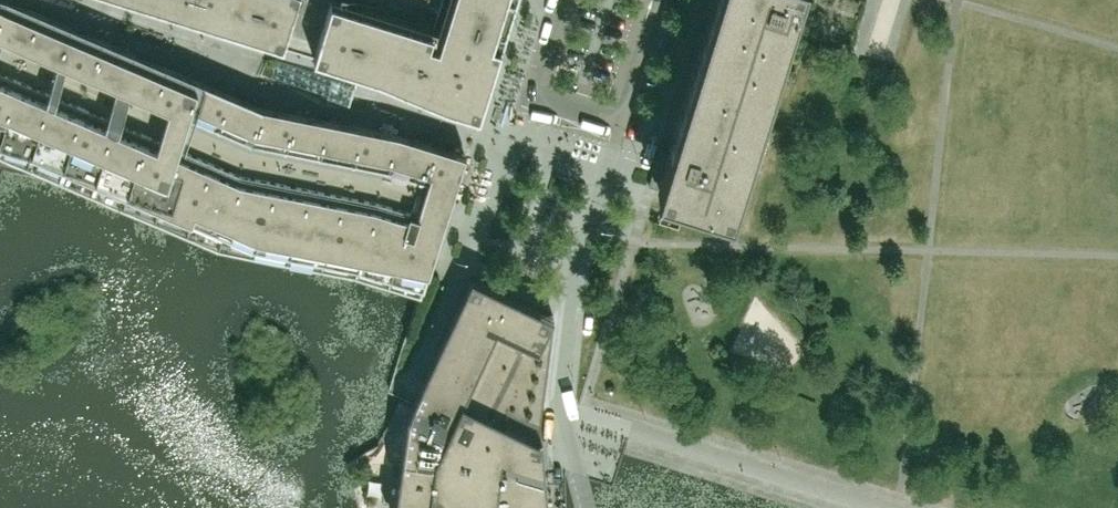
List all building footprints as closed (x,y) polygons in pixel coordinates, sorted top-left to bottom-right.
[(421,296),(430,267),(446,213),(514,0),(0,0),(0,177),(1,176),(90,193),(217,248),(354,276),(421,296)] [(657,186),(732,210),(797,0),(715,0),(657,186)] [(553,314),(471,276),(414,397),(407,411),(394,507),(547,507),(543,462),(539,415),(553,314)]
